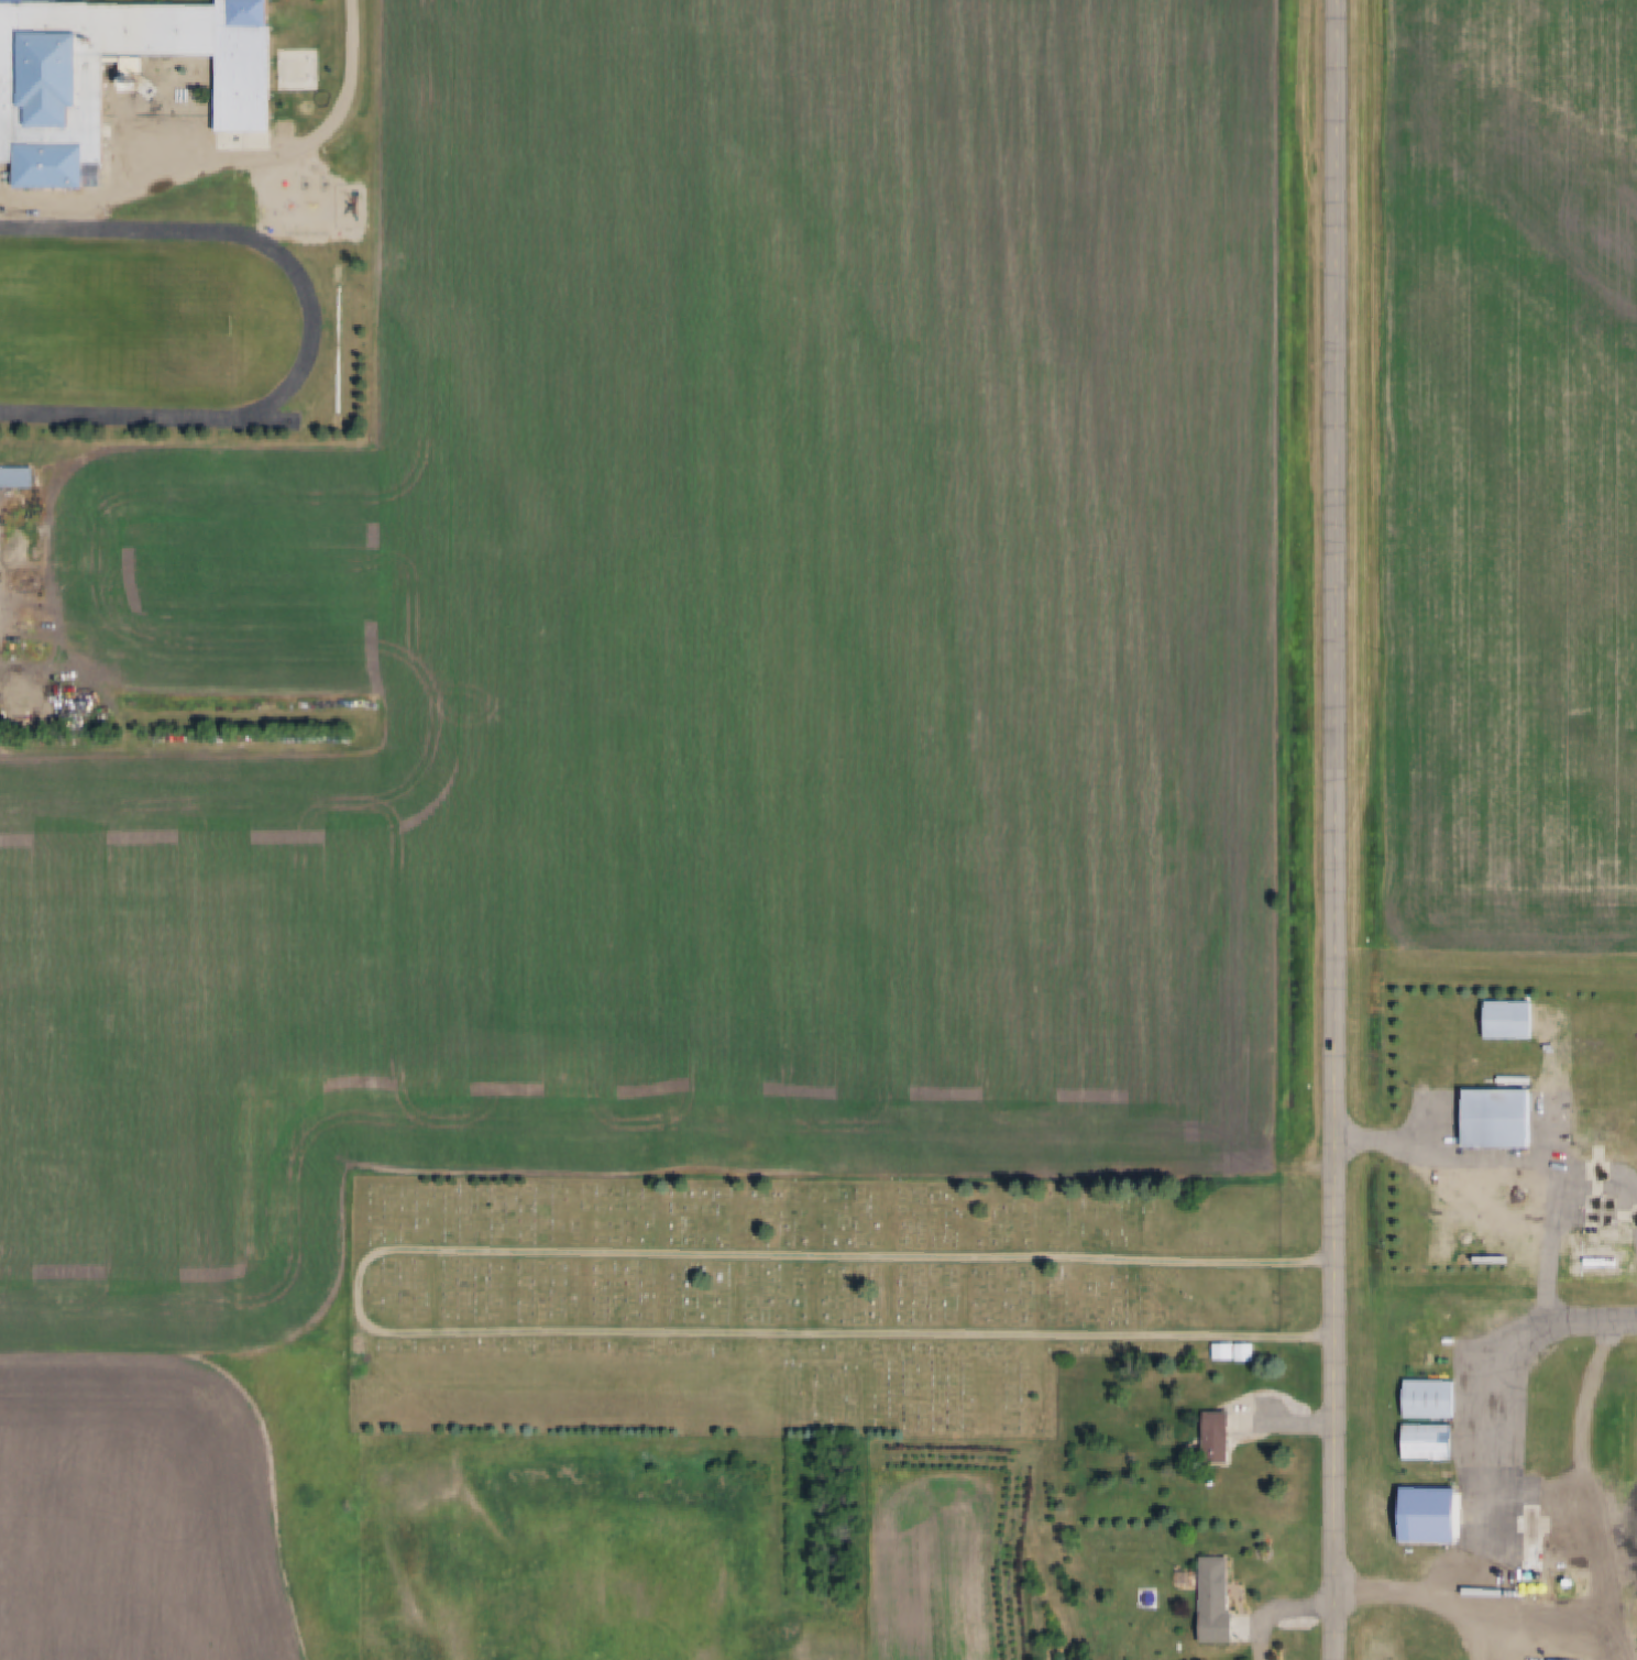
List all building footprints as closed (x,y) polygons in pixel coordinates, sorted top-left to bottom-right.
[(229,8),(229,0),(282,0),(282,25),(283,25),(281,132),(228,131),(230,56),(116,54),(113,164),(111,164),(111,188),(29,187),(29,163),(0,162),(0,3),(12,3),(12,0),(34,0),(34,3),(229,8)] [(2,468),(39,468),(39,486),(1,486),(2,468)] [(1485,999),(1532,1000),(1531,1036),(1484,1036),(1485,999)] [(1460,1087),(1527,1088),(1526,1146),(1459,1144),(1460,1087)] [(1469,1245),(1470,1249),(1469,1252),(1465,1254),(1462,1252),(1460,1249),(1462,1245),(1465,1244),(1469,1245)] [(1468,1256),(1470,1261),(1468,1264),(1464,1265),(1461,1264),(1460,1261),(1461,1257),(1464,1255),(1468,1256)] [(1249,1344),(1207,1344),(1207,1361),(1249,1361),(1249,1344)] [(1405,1377),(1454,1378),(1454,1417),(1404,1416),(1405,1377)] [(1200,1410),(1226,1410),(1224,1460),(1205,1460),(1206,1450),(1200,1450),(1200,1410)] [(1405,1421),(1453,1422),(1452,1458),(1404,1456),(1405,1421)] [(1400,1486),(1455,1487),(1454,1543),(1399,1542),(1400,1486)] [(1626,1553),(1628,1557),(1626,1561),(1623,1562),(1619,1561),(1617,1557),(1619,1553),(1623,1552),(1626,1553)] [(1199,1555),(1227,1555),(1226,1612),(1233,1612),(1232,1641),(1197,1640),(1199,1555)] [(1546,1571),(1548,1574),(1546,1577),(1542,1580),(1539,1577),(1537,1574),(1539,1571),(1542,1569),(1546,1571)] [(1575,1579),(1576,1582),(1575,1585),(1572,1587),(1568,1585),(1567,1582),(1568,1579),(1572,1576),(1575,1579)]
